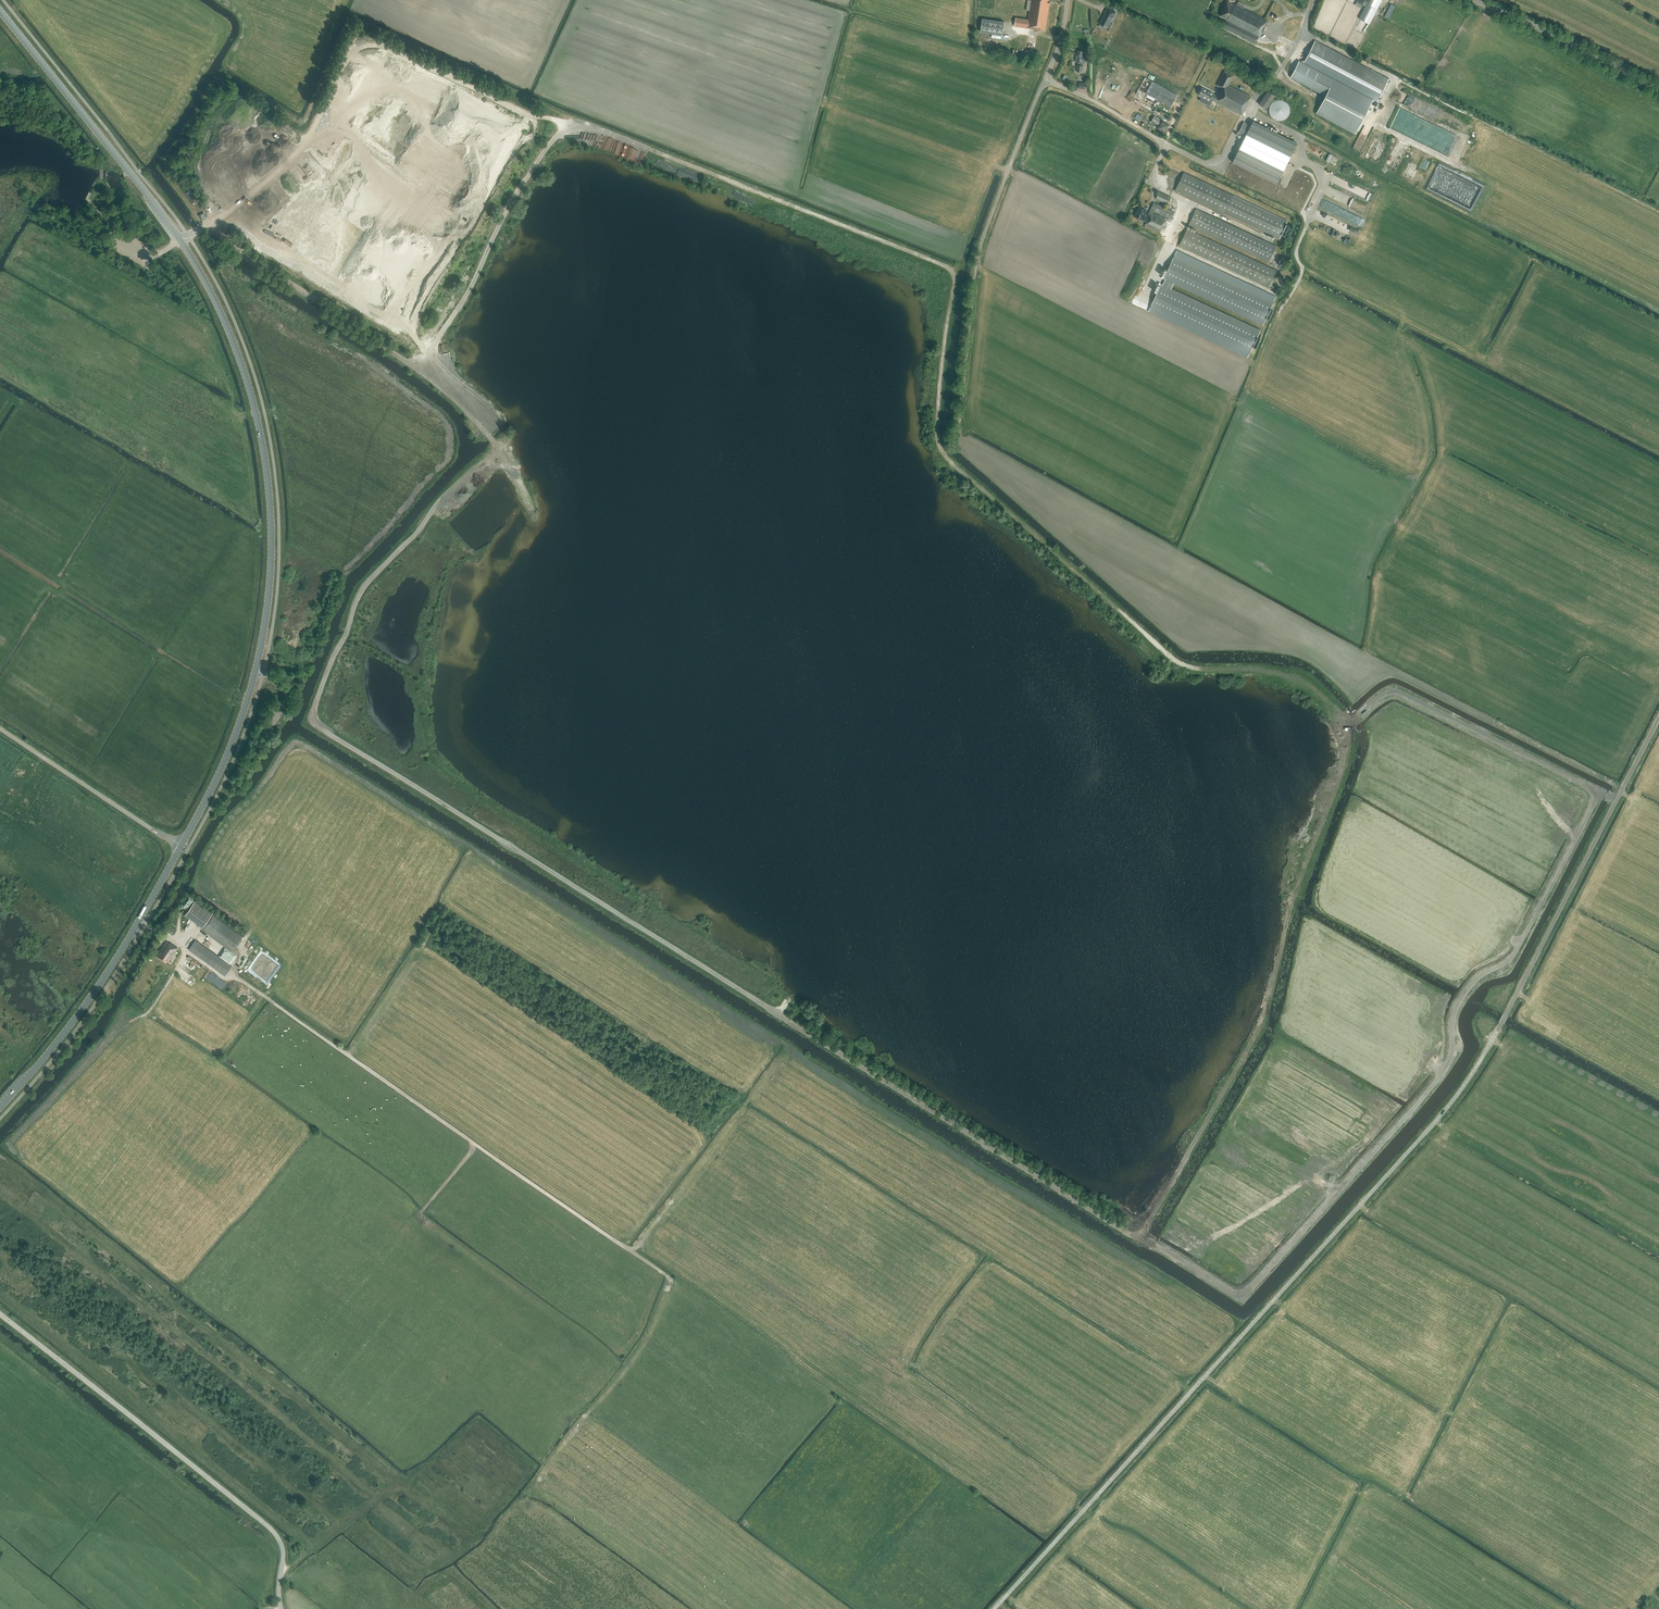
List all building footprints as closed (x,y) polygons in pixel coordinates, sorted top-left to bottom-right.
[(1045,30),(1049,0),(1048,0),(1031,0),(1028,19),(1016,17),(1015,25),(1026,27),(1025,29),(1033,30),(1034,28),(1045,30)] [(1382,0),(1370,0),(1369,2),(1365,0),(1357,0),(1363,3),(1362,4),(1365,6),(1353,28),(1364,34),(1382,0)] [(1226,19),(1222,27),(1255,44),(1258,37),(1259,38),(1266,24),(1265,23),(1267,20),(1243,8),(1245,4),(1238,1),(1236,5),(1234,3),(1233,5),(1227,2),(1227,3),(1225,3),(1224,5),(1225,6),(1220,16),(1226,19)] [(1388,18),(1395,6),(1390,3),(1383,15),(1388,18)] [(1100,24),(1110,29),(1113,23),(1110,22),(1113,17),(1116,11),(1108,7),(1105,13),(1100,24)] [(1004,21),(983,18),(981,31),(1003,34),(1004,21)] [(1291,76),(1325,94),(1316,112),(1355,132),(1371,101),(1376,103),(1389,78),(1315,40),(1304,61),(1303,60),(1301,64),(1298,62),(1291,76)] [(1083,50),(1078,50),(1077,54),(1076,54),(1075,61),(1078,61),(1078,65),(1077,71),(1081,71),(1082,65),(1080,65),(1081,61),(1086,62),(1087,57),(1082,56),(1083,50)] [(1213,93),(1202,87),(1198,95),(1202,96),(1200,101),(1210,106),(1212,100),(1242,115),(1250,100),(1249,100),(1251,97),(1229,85),(1233,75),(1224,71),(1217,85),(1221,87),(1217,95),(1213,93)] [(1171,107),(1177,95),(1151,81),(1145,93),(1171,107)] [(1275,95),(1267,90),(1258,104),(1266,108),(1275,95)] [(1279,120),(1280,120),(1282,120),(1284,119),(1286,118),(1287,116),(1288,114),(1288,112),(1289,110),(1289,109),(1288,107),(1287,105),(1286,103),(1285,102),(1283,101),(1281,100),(1279,100),(1277,100),(1275,101),(1273,102),(1272,103),(1270,105),(1269,106),(1269,108),(1269,110),(1269,112),(1269,114),(1270,115),(1271,117),(1273,118),(1275,119),(1277,120),(1279,120)] [(1160,120),(1154,116),(1150,121),(1157,125),(1160,120)] [(1168,125),(1161,120),(1157,127),(1164,132),(1168,125)] [(1245,136),(1232,162),(1276,183),(1297,143),(1253,121),(1250,126),(1244,122),(1239,133),(1245,136)] [(1315,148),(1313,147),(1311,151),(1322,156),(1324,150),(1316,147),(1315,148)] [(1367,156),(1376,160),(1379,151),(1380,149),(1377,149),(1376,151),(1370,149),(1367,156)] [(1184,172),(1175,190),(1279,239),(1281,234),(1285,236),(1290,225),(1286,224),(1288,221),(1184,172)] [(1357,194),(1360,188),(1343,180),(1343,181),(1340,180),(1338,185),(1357,194)] [(1172,197),(1159,191),(1156,198),(1168,204),(1172,197)] [(1137,211),(1136,210),(1134,215),(1147,220),(1145,224),(1160,231),(1166,219),(1151,212),(1152,211),(1154,212),(1155,210),(1172,218),(1175,211),(1154,202),(1148,214),(1145,213),(1146,209),(1139,206),(1137,211)] [(1275,246),(1196,208),(1188,224),(1268,262),(1275,246)] [(1276,271),(1187,228),(1179,244),(1268,287),(1276,271)] [(1263,324),(1273,302),(1174,256),(1164,278),(1165,279),(1164,282),(1170,285),(1171,282),(1263,324)] [(1168,288),(1170,285),(1164,282),(1163,285),(1161,284),(1150,307),(1250,353),(1260,330),(1168,288)] [(232,951),(242,936),(213,915),(203,930),(232,951)] [(232,966),(228,963),(195,940),(189,949),(209,963),(226,975),(232,966)] [(173,960),(170,958),(178,948),(170,942),(170,943),(167,941),(159,951),(160,952),(157,956),(166,963),(168,960),(172,962),(173,960)]
